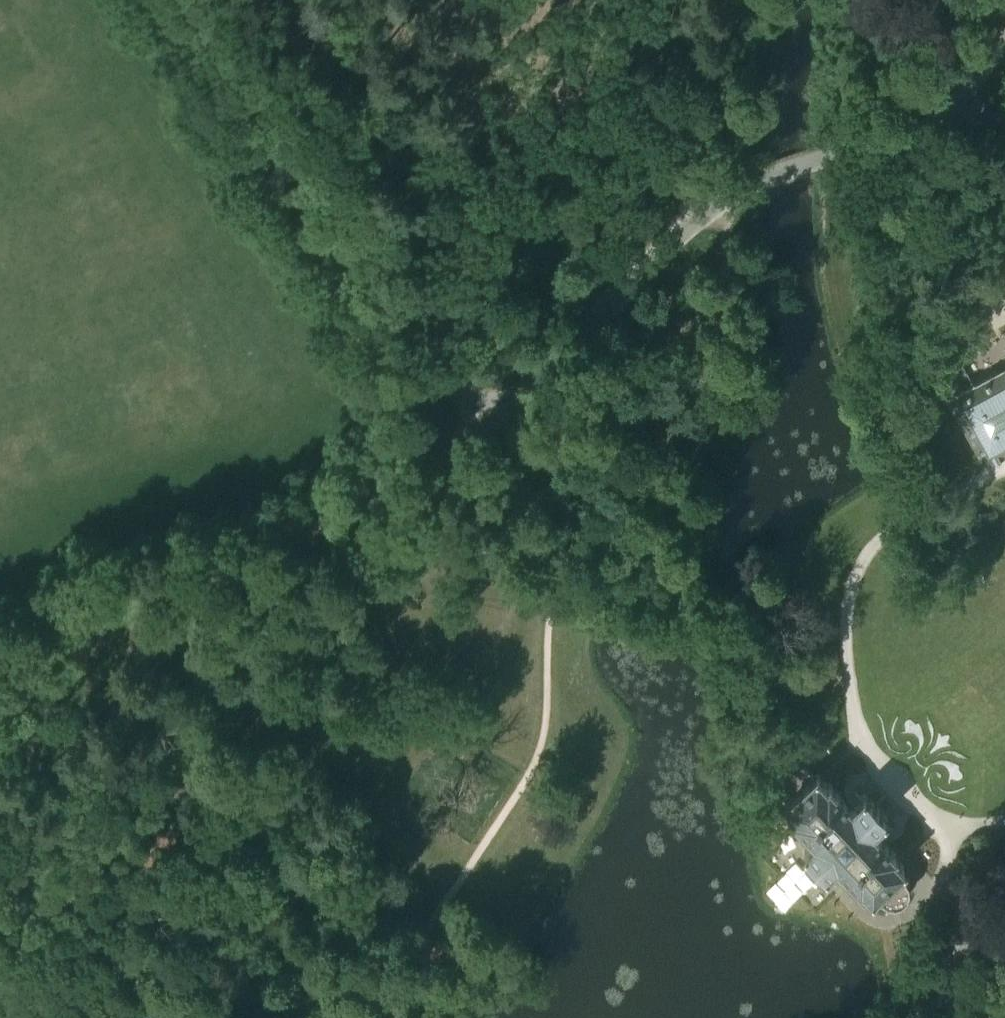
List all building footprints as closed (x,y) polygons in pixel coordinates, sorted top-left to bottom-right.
[(974,384),(974,383),(960,390),(948,397),(984,465),(1004,454),(1004,368),(974,384)] [(951,373),(931,384),(939,401),(948,397),(960,390),(951,373)] [(800,681),(806,676),(801,670),(795,675),(800,681)] [(790,677),(784,683),(793,693),(799,687),(790,677)] [(963,800),(966,760),(932,758),(930,798),(963,800)] [(814,775),(809,770),(806,767),(802,765),(798,764),(795,764),(792,765),(789,766),(786,769),(784,772),(782,776),(782,780),(783,783),(785,787),(793,796),(785,803),(795,815),(793,816),(815,840),(804,850),(825,873),(837,863),(859,887),(861,885),(872,896),(875,894),(878,897),(879,899),(882,901),(885,903),(889,904),(892,904),(895,904),(899,902),(903,900),(905,898),(908,895),(910,888),(910,889),(910,885),(909,881),(908,878),(901,870),(904,867),(893,856),(896,853),(874,830),(888,818),(864,793),(850,804),(829,783),(827,784),(816,773),(814,775)] [(822,878),(801,895),(810,907),(831,890),(822,878)]
